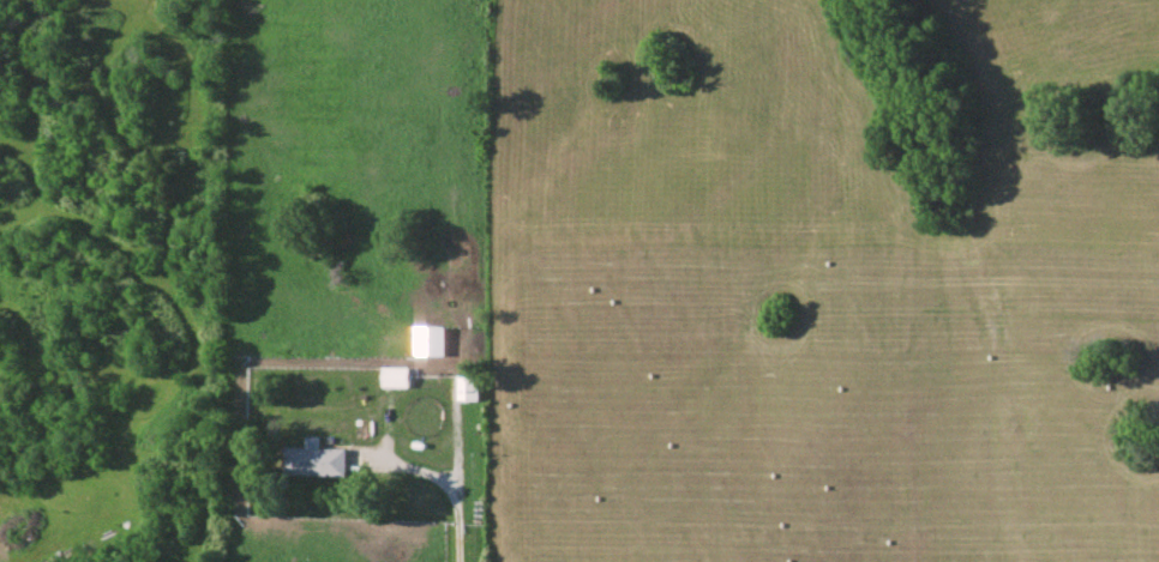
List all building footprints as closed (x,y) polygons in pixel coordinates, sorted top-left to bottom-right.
[(446,355),(447,326),(419,326),(418,355),(446,355)] [(411,367),(385,366),(385,386),(410,387),(411,367)] [(460,400),(481,401),(482,376),(460,375),(460,400)] [(288,446),(288,475),(349,475),(349,448),(322,447),(322,436),(309,436),(309,447),(288,446)]
